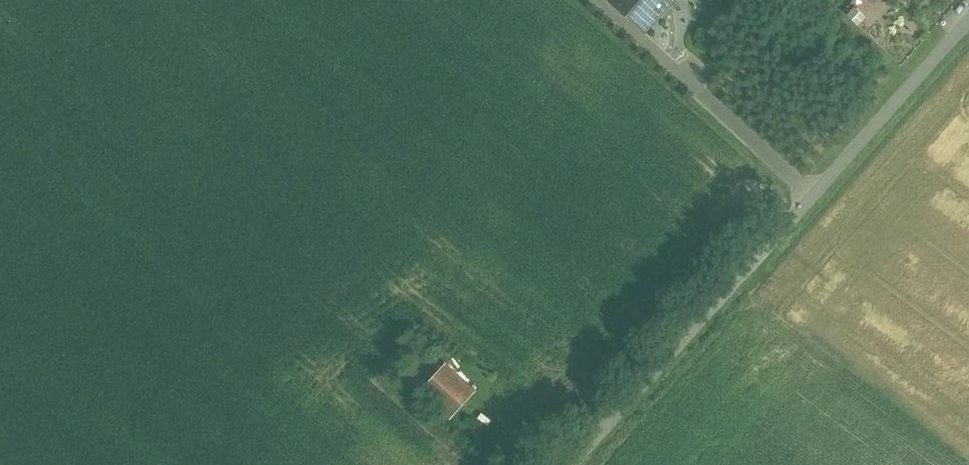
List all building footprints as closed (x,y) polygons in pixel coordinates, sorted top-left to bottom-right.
[(645,31),(673,0),(610,0),(645,31)] [(448,367),(425,392),(454,418),(476,393),(448,367)]
